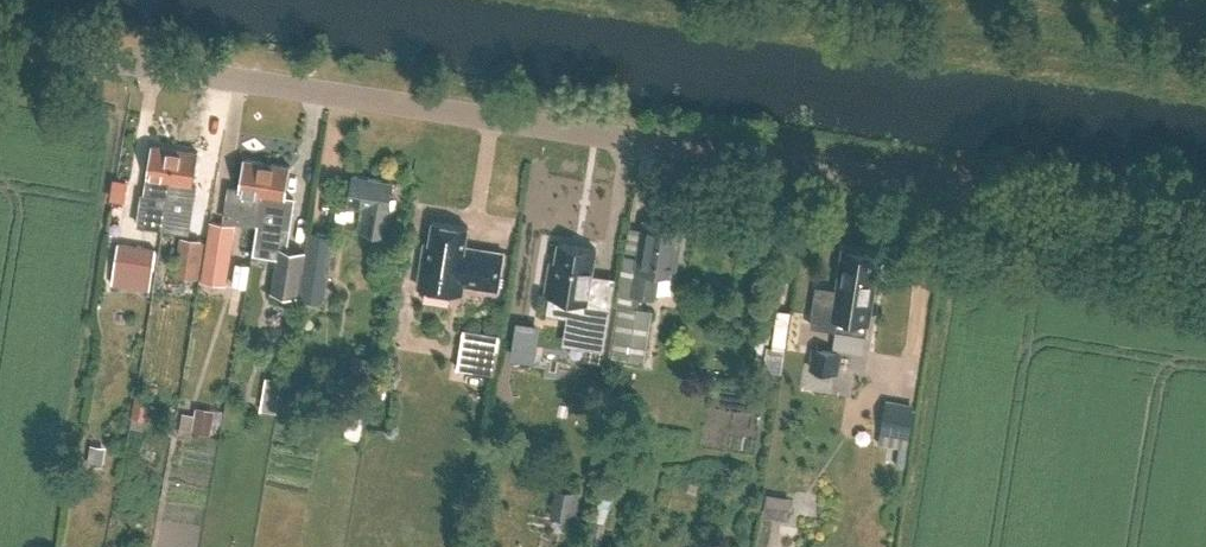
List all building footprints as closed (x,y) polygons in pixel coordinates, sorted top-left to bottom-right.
[(142,200),(139,223),(162,226),(176,147),(154,144),(145,200),(142,200)] [(192,186),(198,151),(176,147),(162,226),(164,227),(166,213),(184,216),(187,197),(186,197),(188,185),(192,186)] [(230,185),(225,217),(252,221),(258,222),(268,162),(245,158),(240,187),(230,185)] [(286,196),(291,165),(268,162),(258,222),(252,221),(247,250),(277,255),(272,287),(299,291),(305,252),(286,249),(287,244),(288,244),(295,198),(286,196)] [(120,172),(120,197),(138,197),(139,173),(120,172)] [(394,212),(390,211),(395,181),(355,175),(350,205),(369,209),(368,215),(363,214),(360,229),(391,234),(394,212)] [(658,271),(674,274),(679,246),(674,245),(678,224),(646,218),(640,256),(621,252),(612,306),(617,306),(609,357),(643,362),(652,310),(637,307),(639,294),(653,296),(658,271)] [(210,220),(201,277),(224,281),(234,224),(210,220)] [(498,289),(504,253),(504,251),(465,245),(468,226),(433,220),(430,243),(425,242),(418,285),(463,292),(464,283),(498,289)] [(326,301),(335,234),(311,229),(300,297),(326,301)] [(202,239),(180,236),(175,274),(198,277),(202,239)] [(153,276),(156,247),(117,241),(114,268),(112,284),(150,291),(153,276)] [(597,248),(559,242),(556,261),(551,261),(546,293),(578,298),(572,337),(592,340),(591,345),(606,348),(613,302),(589,299),(597,248)] [(878,272),(871,271),(874,252),(845,248),(840,288),(819,285),(813,325),(850,330),(851,318),(870,321),(878,272)] [(250,264),(236,262),(232,285),(246,287),(250,264)] [(792,312),(778,309),(771,347),(786,349),(792,312)] [(513,354),(532,357),(537,328),(517,324),(513,354)] [(463,330),(458,367),(497,373),(502,336),(463,330)] [(840,373),(843,350),(814,345),(810,368),(840,373)] [(148,419),(152,395),(135,392),(130,416),(148,419)] [(266,396),(264,410),(279,412),(280,398),(266,396)] [(906,448),(913,404),(885,399),(878,443),(906,448)] [(354,403),(353,432),(368,432),(369,404),(354,403)] [(196,411),(193,430),(211,433),(214,414),(196,411)] [(553,517),(576,520),(581,494),(557,490),(553,517)] [(787,520),(791,499),(768,495),(764,516),(787,520)]
